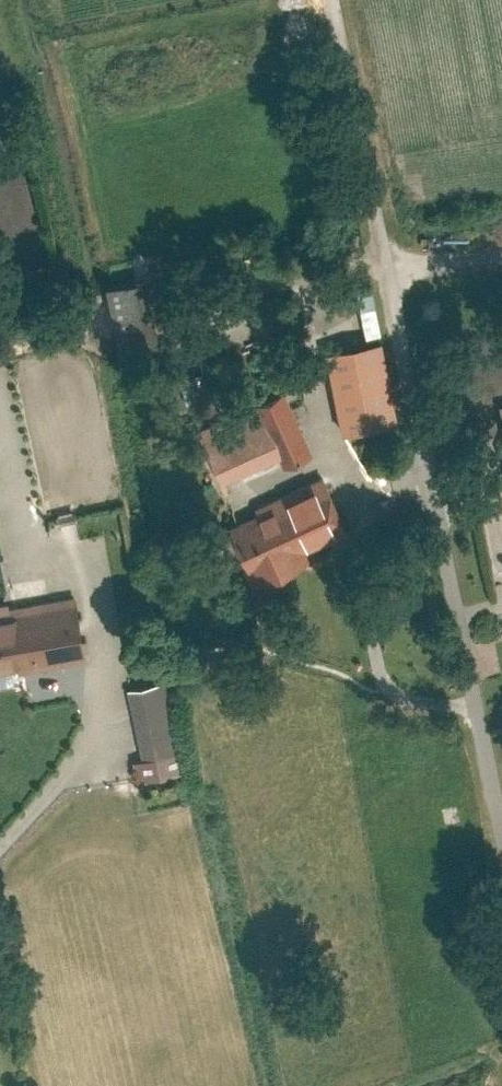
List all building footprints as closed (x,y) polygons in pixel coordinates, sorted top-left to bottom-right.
[(145,272),(103,279),(113,342),(155,335),(145,272)] [(365,304),(330,321),(342,346),(377,329),(365,304)] [(176,372),(183,397),(210,391),(204,365),(176,372)] [(282,396),(203,434),(221,469),(275,443),(285,464),(315,450),(287,393),(282,396)] [(323,477),(234,525),(262,579),(352,531),(323,477)] [(0,621),(0,677),(84,661),(74,607),(0,621)] [(166,683),(133,689),(151,782),(184,776),(166,683)]
